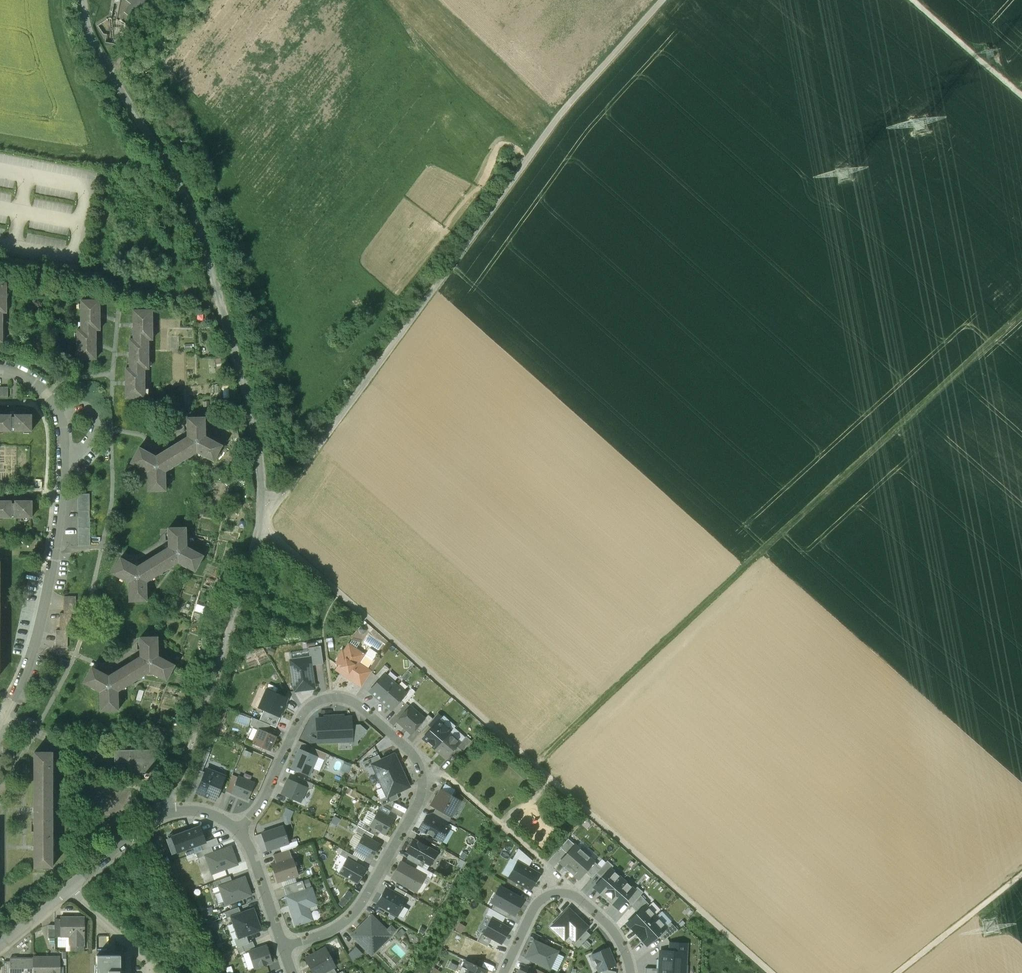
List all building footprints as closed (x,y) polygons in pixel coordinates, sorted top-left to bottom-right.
[(131,5),(124,13),(133,21),(151,0),(125,0),(131,5)] [(99,301),(81,301),(81,330),(77,330),(77,360),(95,360),(95,331),(99,331),(99,301)] [(152,311),(133,311),(133,340),(129,340),(129,369),(125,369),(125,399),(144,399),(144,370),(148,370),(148,340),(152,340),(152,311)] [(0,388),(0,399),(8,399),(8,388),(0,388)] [(0,416),(0,432),(10,432),(10,430),(14,430),(14,432),(31,432),(31,416),(15,416),(14,418),(10,418),(10,416),(0,416)] [(187,438),(155,457),(138,448),(130,463),(147,473),(147,491),(165,491),(164,472),(196,453),(213,462),(221,446),(204,437),(204,418),(187,419),(187,438)] [(88,495),(78,495),(79,546),(89,546),(88,495)] [(0,502),(0,518),(11,518),(11,515),(15,515),(15,518),(31,518),(31,502),(15,502),(15,504),(11,504),(10,502),(0,502)] [(185,529),(168,529),(168,548),(136,568),(120,559),(112,574),(128,583),(129,602),(146,601),(146,582),(177,563),(194,572),(202,557),(186,547),(185,529)] [(64,613),(60,614),(60,631),(56,631),(56,648),(67,648),(67,630),(71,631),(71,614),(75,614),(75,597),(64,597),(64,613)] [(157,638),(140,638),(140,657),(108,677),(91,668),(83,683),(100,692),(101,711),(118,711),(117,692),(149,672),(165,681),(173,665),(157,657),(157,638)] [(348,645),(344,652),(342,651),(338,657),(339,658),(336,664),(341,667),(339,669),(347,674),(349,672),(354,676),(351,680),(362,687),(364,683),(372,672),(367,669),(372,661),(363,655),(363,654),(348,645)] [(310,658),(311,666),(323,664),(321,646),(308,648),(310,658)] [(310,658),(290,661),(295,691),(314,689),(311,666),(310,658)] [(380,701),(395,684),(384,674),(369,692),(380,701)] [(395,684),(380,701),(391,711),(406,694),(395,684)] [(279,716),(280,716),(282,710),(283,711),(285,705),(284,705),(287,699),(266,690),(259,707),(264,709),(279,716)] [(424,719),(410,707),(397,722),(411,734),(416,728),(424,719)] [(264,709),(259,721),(270,725),(275,728),(281,716),(280,716),(279,716),(264,709)] [(424,719),(416,728),(420,732),(432,719),(428,715),(424,719)] [(325,719),(317,719),(318,743),(352,741),(351,725),(351,717),(343,718),(343,716),(324,716),(325,719)] [(259,721),(253,718),(250,725),(258,729),(267,732),(270,725),(259,721)] [(423,739),(435,749),(449,734),(451,731),(439,720),(423,739)] [(360,725),(351,725),(352,741),(352,745),(358,745),(358,741),(367,731),(360,725)] [(267,732),(258,729),(252,744),(270,751),(277,736),(267,732)] [(449,734),(435,749),(446,759),(457,747),(460,743),(449,734)] [(92,735),(83,735),(83,744),(92,744),(92,735)] [(460,743),(457,747),(462,752),(471,741),(466,737),(460,743)] [(5,770),(5,758),(13,758),(13,746),(3,746),(3,758),(0,758),(0,770),(5,770)] [(327,754),(311,747),(308,753),(316,757),(324,760),(327,754)] [(308,753),(300,750),(292,768),(308,775),(316,757),(308,753)] [(128,751),(116,751),(117,763),(128,763),(128,751)] [(154,751),(128,751),(128,763),(129,772),(135,772),(135,775),(141,775),(141,772),(155,772),(154,751)] [(51,753),(34,753),(34,867),(51,867),(51,753)] [(381,760),(372,764),(372,765),(379,781),(402,770),(395,755),(393,754),(381,760)] [(378,755),(362,762),(365,768),(372,765),(372,764),(381,760),(378,755)] [(189,785),(198,789),(205,772),(196,769),(189,785)] [(225,776),(206,769),(205,772),(198,789),(197,793),(215,800),(225,776)] [(402,770),(379,781),(387,797),(396,793),(408,787),(409,786),(402,770)] [(231,794),(231,792),(238,777),(232,775),(225,791),(231,794)] [(254,784),(238,777),(231,792),(248,799),(254,784)] [(313,784),(297,777),(295,782),(306,787),(311,789),(313,784)] [(295,782),(288,779),(285,785),(287,785),(285,788),(284,787),(281,794),(300,802),(306,787),(295,782)] [(459,801),(441,791),(432,806),(436,808),(451,816),(459,801)] [(387,797),(379,800),(382,806),(399,798),(396,793),(387,797)] [(451,816),(436,808),(433,813),(448,821),(451,816)] [(393,820),(378,811),(369,826),(380,832),(385,834),(393,820)] [(448,821),(433,813),(430,818),(445,826),(448,821)] [(430,818),(426,816),(419,829),(440,841),(441,839),(444,836),(445,834),(447,830),(447,828),(445,826),(430,818)] [(369,826),(364,823),(361,828),(373,835),(377,837),(380,832),(369,826)] [(283,826),(262,833),(267,850),(280,846),(288,843),(283,826)] [(373,835),(361,828),(358,826),(355,831),(363,836),(371,840),(373,835)] [(199,827),(172,837),(178,852),(199,844),(205,842),(199,827)] [(371,840),(363,836),(355,850),(371,859),(379,845),(371,840)] [(216,838),(205,842),(199,844),(202,851),(211,847),(219,845),(216,838)] [(560,847),(566,854),(574,845),(568,838),(560,847)] [(437,853),(413,840),(406,852),(410,854),(407,859),(417,865),(423,868),(426,862),(430,865),(437,853)] [(288,843),(280,846),(282,852),(289,850),(299,846),(297,841),(288,843)] [(568,871),(584,853),(574,845),(566,854),(559,862),(564,866),(563,867),(568,871)] [(237,865),(231,846),(213,853),(205,856),(212,874),(237,865)] [(213,853),(211,847),(202,851),(195,853),(198,859),(205,856),(213,853)] [(517,862),(528,868),(532,860),(519,849),(512,860),(517,862)] [(282,852),(273,855),(275,862),(291,857),(289,850),(282,852)] [(346,859),(355,864),(358,858),(342,850),(339,855),(346,859)] [(584,853),(568,871),(573,876),(573,875),(578,879),(584,872),(593,861),(584,853)] [(291,857),(275,862),(271,864),(277,882),(297,875),(291,857)] [(355,864),(346,859),(339,873),(358,883),(366,869),(355,864)] [(601,867),(593,861),(584,872),(591,879),(596,873),(601,867)] [(607,861),(601,867),(596,873),(602,878),(610,869),(613,866),(607,861)] [(414,870),(400,862),(392,878),(416,892),(425,877),(425,876),(414,870)] [(528,868),(517,862),(508,877),(530,889),(539,874),(528,868)] [(423,868),(417,865),(414,870),(425,876),(425,877),(430,880),(433,874),(423,868)] [(605,899),(622,879),(610,869),(602,878),(594,887),(600,893),(599,894),(605,899)] [(230,876),(226,878),(226,877),(213,882),(215,888),(219,886),(232,882),(230,876)] [(232,882),(219,886),(226,905),(251,895),(244,877),(232,882)] [(634,890),(622,879),(605,899),(611,904),(612,903),(618,909),(626,900),(634,890)] [(295,883),(283,887),(287,897),(298,893),(295,883)] [(521,899),(499,886),(491,902),(494,904),(510,913),(514,915),(518,908),(517,907),(521,899)] [(396,887),(393,892),(406,900),(408,901),(411,896),(396,887)] [(637,887),(634,890),(626,900),(632,905),(640,895),(643,892),(637,887)] [(406,900),(393,892),(386,888),(377,904),(397,915),(406,900)] [(298,893),(287,897),(296,925),(311,920),(307,906),(306,905),(316,902),(311,889),(298,893)] [(648,904),(640,895),(632,905),(631,906),(638,913),(646,906),(648,904)] [(507,918),(510,913),(494,904),(491,909),(505,917),(507,918)] [(637,934),(656,916),(646,906),(638,913),(627,923),(637,934)] [(230,917),(241,913),(239,907),(225,912),(227,918),(230,917)] [(230,917),(238,939),(246,936),(262,930),(253,908),(241,913),(230,917)] [(501,924),(505,917),(491,909),(489,908),(485,915),(492,919),(501,924)] [(588,927),(568,909),(551,927),(560,936),(565,931),(575,940),(585,930),(588,927)] [(387,930),(371,915),(351,935),(371,956),(392,935),(391,935),(395,930),(391,926),(387,930)] [(665,927),(656,916),(637,934),(647,945),(658,935),(666,927),(665,927)] [(84,917),(61,917),(61,920),(61,937),(73,937),(73,945),(84,945),(84,917)] [(501,924),(492,919),(483,933),(491,938),(501,943),(509,928),(501,924)] [(670,922),(665,927),(666,927),(658,935),(663,941),(677,930),(670,922)] [(590,935),(585,930),(575,940),(572,942),(578,948),(590,935)] [(487,946),(491,938),(483,933),(481,932),(476,941),(487,946)] [(249,943),(246,936),(238,939),(235,940),(238,948),(249,943)] [(249,943),(238,948),(236,948),(238,954),(255,946),(253,941),(249,943)] [(557,952),(533,941),(525,957),(549,969),(557,952)] [(670,951),(660,951),(659,972),(685,972),(686,944),(670,943),(670,951)] [(267,946),(248,952),(254,968),(272,962),(267,946)] [(326,955),(328,954),(325,948),(318,951),(319,953),(311,957),(306,960),(314,972),(322,972),(333,967),(326,955)] [(608,948),(592,954),(599,972),(615,966),(608,948)] [(119,955),(95,955),(95,972),(119,972),(119,955)] [(33,957),(33,959),(33,972),(60,972),(60,957),(33,957)] [(10,959),(10,961),(10,972),(33,972),(33,959),(10,959)] [(466,960),(462,967),(459,972),(484,972),(486,970),(466,960)]
